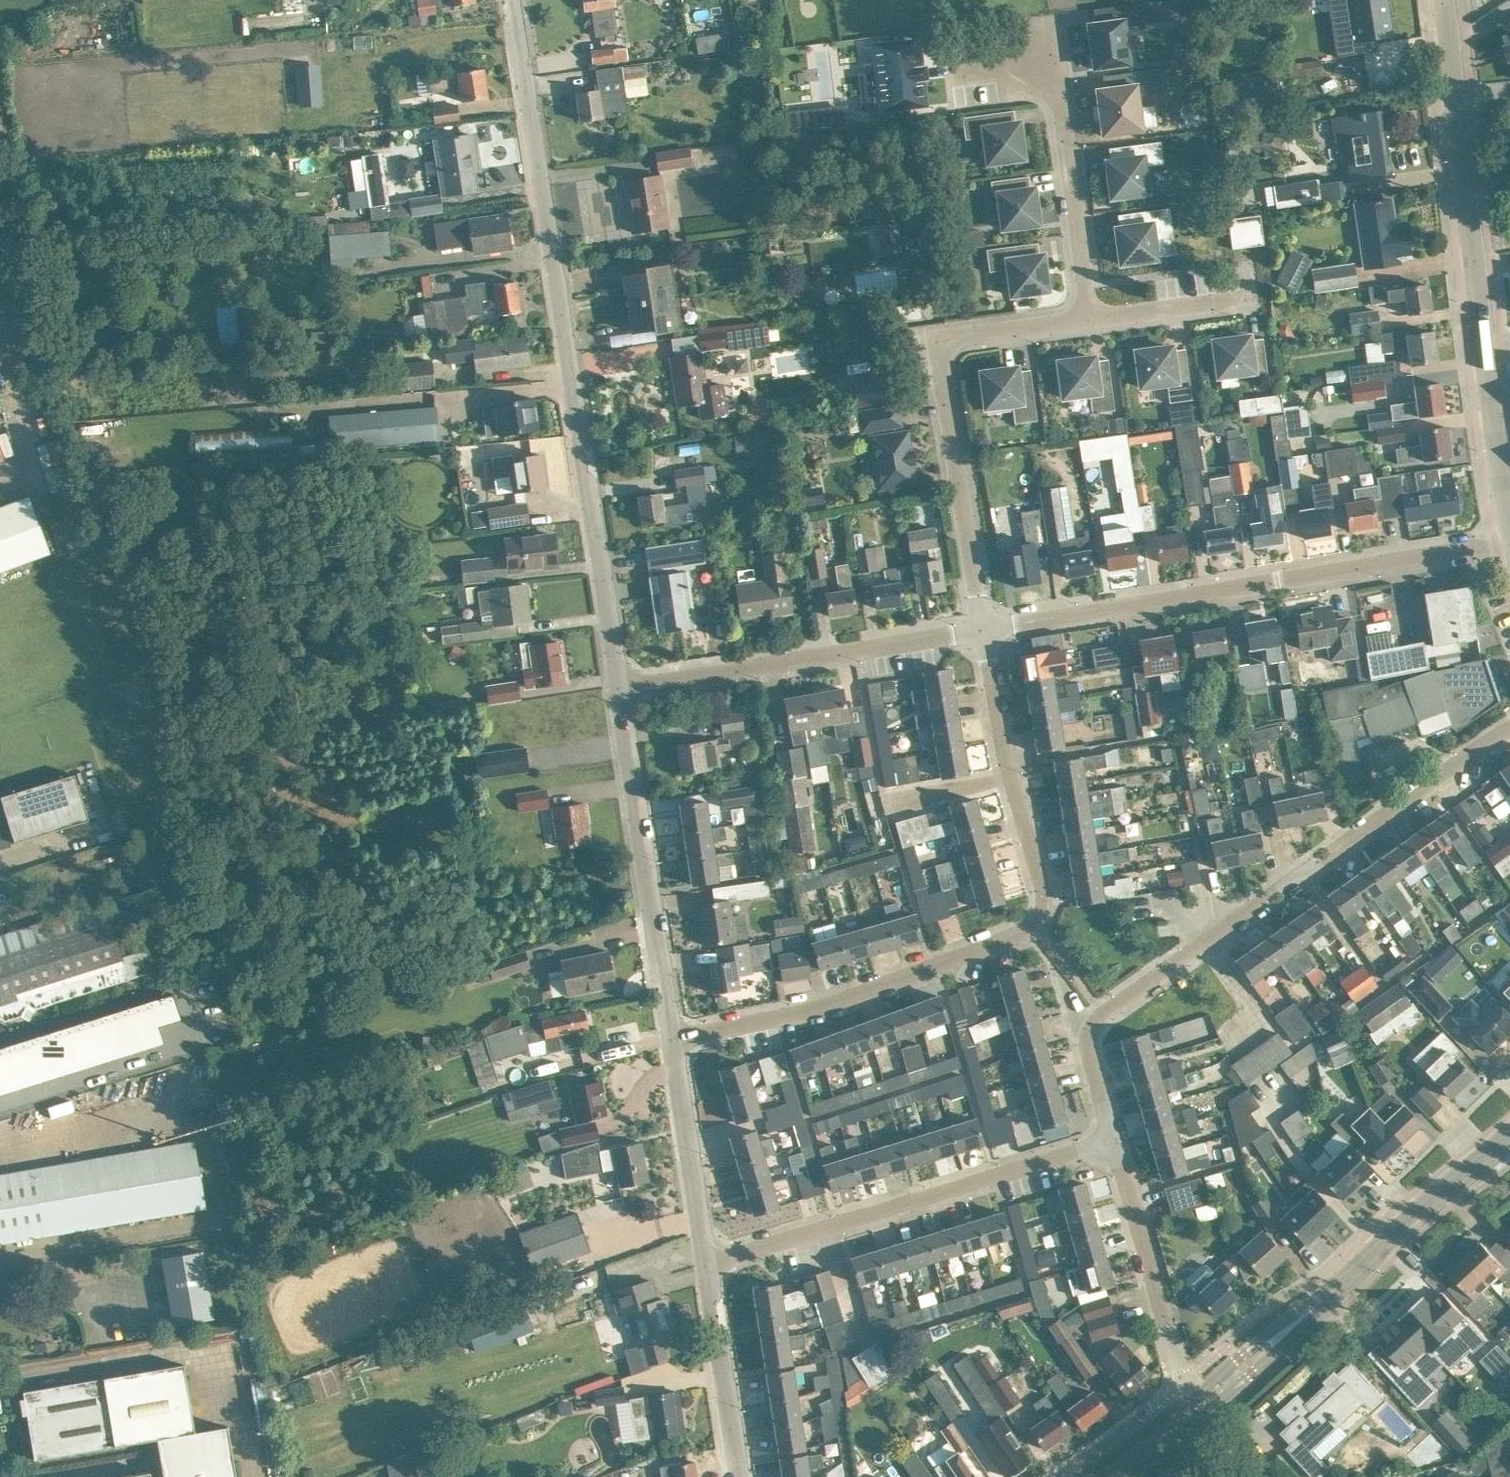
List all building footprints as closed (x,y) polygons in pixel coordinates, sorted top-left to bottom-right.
[(437,22),(435,9),(473,3),(472,0),(417,0),(419,14),(408,15),(410,26),(437,22)] [(616,33),(617,33),(612,0),(584,0),(585,11),(592,10),(596,36),(616,33)] [(1096,23),(1088,24),(1094,69),(1129,64),(1124,27),(1160,22),(1157,0),(1094,9),(1096,23)] [(1339,53),(1335,53),(1335,56),(1376,50),(1375,37),(1390,35),(1384,0),(1331,0),(1339,53)] [(726,32),(695,39),(698,55),(729,48),(726,32)] [(877,72),(860,74),(865,112),(882,110),(925,105),(922,80),(921,67),(917,40),(874,45),(877,72)] [(593,64),(613,62),(629,60),(627,47),(592,51),(593,64)] [(717,58),(697,59),(699,71),(718,70),(717,58)] [(1321,60),(1288,64),(1289,76),(1323,71),(1321,60)] [(643,64),(622,66),(595,69),(598,90),(576,94),(580,121),(607,117),(607,116),(629,113),(627,97),(648,94),(645,76),(644,76),(643,64)] [(319,65),(295,67),(298,106),(322,104),(319,65)] [(1142,130),(1138,95),(1164,92),(1160,68),(1103,76),(1104,89),(1097,90),(1103,136),(1142,130)] [(460,88),(462,102),(487,98),(483,69),(429,77),(431,93),(460,88)] [(1200,121),(1198,98),(1182,100),(1183,107),(1180,109),(1181,116),(1185,118),(1185,123),(1200,121)] [(433,108),(435,124),(458,121),(456,105),(433,108)] [(785,114),(788,134),(843,128),(841,108),(785,114)] [(1021,137),(1019,126),(1019,123),(1016,123),(1014,110),(962,117),(965,140),(984,137),(988,163),(1025,158),(1022,137),(1021,137)] [(1354,180),(1389,175),(1380,112),(1331,119),(1334,140),(1347,137),(1354,180)] [(356,134),(345,135),(346,148),(357,147),(356,134)] [(341,135),(326,137),(327,148),(342,146),(341,135)] [(459,135),(455,136),(455,137),(432,141),(441,195),(477,190),(474,172),(479,171),(473,135),(460,137),(459,135)] [(1247,139),(1225,140),(1227,159),(1249,158),(1247,139)] [(1111,161),(1108,161),(1107,162),(1109,176),(1108,176),(1111,198),(1148,193),(1144,166),(1163,164),(1160,141),(1109,148),(1111,161)] [(659,170),(691,164),(688,149),(656,154),(659,170)] [(362,159),(350,161),(355,192),(367,190),(369,206),(372,220),(389,217),(411,214),(411,215),(438,211),(443,211),(440,194),(436,195),(408,199),(389,202),(381,152),(362,155),(362,159)] [(1217,166),(1203,167),(1206,197),(1220,195),(1217,166)] [(632,232),(669,226),(661,176),(624,182),(632,232)] [(1030,189),(1029,176),(991,181),(992,195),(998,194),(1003,229),(1040,224),(1037,203),(1036,203),(1034,188),(1030,189)] [(1343,197),(1340,180),(1319,183),(1318,178),(1273,185),(1276,207),(1343,197)] [(1238,187),(1223,188),(1225,212),(1240,211),(1238,187)] [(256,196),(250,209),(269,218),(277,201),(258,192),(256,196)] [(1409,257),(1406,238),(1404,223),(1393,225),(1390,200),(1379,201),(1378,200),(1355,204),(1365,267),(1399,262),(1398,259),(1409,257)] [(1120,228),(1117,228),(1116,228),(1118,243),(1117,243),(1120,264),(1157,259),(1153,233),(1172,230),(1169,208),(1118,215),(1120,228)] [(473,243),(474,254),(511,248),(506,214),(435,225),(439,248),(473,243)] [(1228,220),(1232,249),(1264,245),(1260,216),(1228,220)] [(269,219),(251,221),(252,230),(269,228),(270,230),(278,230),(277,220),(269,221),(269,219)] [(369,221),(326,225),(327,236),(331,276),(354,274),(352,258),(390,255),(387,230),(370,232),(369,221)] [(899,223),(878,224),(880,240),(900,237),(899,223)] [(1039,255),(1038,242),(986,249),(989,272),(1008,269),(1012,295),(1049,290),(1046,269),(1045,269),(1043,255),(1039,255)] [(1276,281),(1296,292),(1313,260),(1292,249),(1276,281)] [(866,264),(868,288),(894,286),(892,262),(866,264)] [(646,268),(647,272),(623,276),(628,304),(671,298),(666,265),(646,268)] [(1316,291),(1355,285),(1352,265),(1313,271),(1316,291)] [(429,275),(420,276),(422,287),(430,286),(429,275)] [(465,285),(467,295),(460,296),(460,297),(424,303),(429,338),(468,332),(466,316),(484,313),(483,301),(496,299),(498,315),(520,312),(516,281),(494,285),(493,280),(465,285)] [(1426,284),(1405,287),(1404,282),(1368,287),(1371,304),(1405,300),(1407,314),(1430,311),(1426,284)] [(1316,295),(1314,309),(1323,311),(1325,296),(1316,295)] [(671,298),(628,304),(632,332),(655,328),(656,332),(676,329),(671,298)] [(893,307),(895,323),(923,319),(921,303),(893,307)] [(358,307),(340,310),(342,323),(360,320),(358,307)] [(1377,309),(1349,313),(1351,333),(1380,329),(1377,309)] [(726,330),(729,350),(770,344),(767,324),(726,330)] [(724,329),(698,333),(701,349),(726,346),(724,329)] [(1433,331),(1407,335),(1406,330),(1379,334),(1382,353),(1407,350),(1409,365),(1437,361),(1433,331)] [(1253,372),(1253,378),(1268,376),(1263,338),(1250,339),(1249,336),(1235,338),(1235,337),(1213,340),(1218,377),(1253,372)] [(473,339),(445,343),(447,364),(474,360),(476,372),(529,365),(525,337),(474,344),(473,339)] [(1167,383),(1169,403),(1192,400),(1185,348),(1172,350),(1172,347),(1157,349),(1157,347),(1136,350),(1141,387),(1167,383)] [(337,348),(324,349),(324,350),(325,359),(326,365),(338,364),(337,348)] [(690,355),(670,358),(677,405),(694,403),(695,405),(699,404),(702,421),(726,417),(721,384),(706,386),(701,353),(690,355)] [(1063,398),(1089,394),(1092,413),(1115,410),(1108,359),(1095,360),(1094,357),(1080,359),(1080,358),(1058,361),(1063,398)] [(1350,383),(1378,379),(1400,376),(1397,359),(1348,367),(1350,383)] [(397,363),(400,389),(435,386),(432,360),(397,363)] [(1002,368),(981,371),(986,408),(1012,404),(1014,424),(1037,421),(1030,369),(1017,371),(1017,369),(1017,367),(1014,368),(1002,369),(1002,368)] [(1320,376),(1309,377),(1310,388),(1322,387),(1320,376)] [(886,377),(853,383),(857,407),(890,402),(886,377)] [(1382,381),(1351,385),(1353,403),(1384,399),(1382,381)] [(1415,401),(1390,405),(1392,420),(1444,413),(1440,383),(1413,386),(1415,401)] [(1240,416),(1282,411),(1280,395),(1238,400),(1240,416)] [(533,398),(489,405),(482,406),(484,421),(497,419),(499,435),(538,429),(533,398)] [(1283,406),(1288,438),(1311,435),(1307,403),(1283,406)] [(1218,404),(1204,406),(1206,421),(1220,419),(1218,404)] [(861,431),(901,425),(898,405),(858,412),(861,431)] [(350,414),(350,415),(327,418),(328,430),(325,430),(327,448),(352,446),(439,439),(436,407),(350,414)] [(1197,422),(1174,426),(1187,506),(1205,503),(1199,469),(1204,469),(1197,422)] [(294,456),(293,448),(292,425),(195,432),(196,454),(197,462),(294,456)] [(1402,425),(1375,429),(1377,443),(1404,439),(1402,425)] [(1421,445),(1395,448),(1398,464),(1450,456),(1446,427),(1419,430),(1421,445)] [(1239,428),(1226,430),(1227,440),(1240,438),(1239,428)] [(768,431),(732,437),(736,461),(772,456),(768,431)] [(873,486),(879,490),(916,484),(913,463),(915,463),(915,462),(913,462),(911,452),(913,452),(913,451),(911,451),(908,431),(870,437),(876,471),(871,475),(873,486)] [(1126,433),(1109,435),(1112,456),(1118,490),(1121,490),(1135,488),(1126,433)] [(1329,437),(1314,440),(1315,451),(1323,450),(1331,449),(1329,437)] [(1328,477),(1372,470),(1355,445),(1331,449),(1323,450),(1328,477)] [(484,479),(494,478),(497,494),(546,486),(542,455),(513,459),(513,454),(491,457),(491,461),(482,463),(484,479)] [(1291,458),(1278,460),(1282,485),(1283,488),(1297,486),(1299,485),(1296,468),(1309,467),(1307,454),(1291,456),(1291,458)] [(1228,463),(1232,489),(1233,496),(1253,492),(1248,460),(1228,463)] [(706,518),(703,501),(707,500),(704,482),(705,482),(703,466),(674,470),(676,486),(688,484),(690,502),(689,502),(662,505),(660,493),(638,496),(643,524),(664,520),(665,526),(692,522),(692,520),(706,518)] [(1400,473),(1376,476),(1376,477),(1377,484),(1378,490),(1383,519),(1405,516),(1406,521),(1458,512),(1457,504),(1460,500),(1459,490),(1454,488),(1453,478),(1440,480),(1439,474),(1438,468),(1438,467),(1414,471),(1418,491),(1403,493),(1400,473)] [(1145,481),(1136,483),(1139,502),(1148,501),(1145,481)] [(1315,508),(1300,511),(1304,538),(1329,534),(1325,508),(1332,506),(1329,487),(1328,482),(1311,484),(1315,508)] [(1352,488),(1355,502),(1345,503),(1349,530),(1376,526),(1375,520),(1383,519),(1377,484),(1352,488)] [(1255,546),(1281,542),(1278,520),(1286,519),(1285,514),(1280,485),(1260,488),(1266,521),(1251,524),(1255,546)] [(1096,550),(1094,534),(1093,529),(1084,530),(1084,536),(1076,537),(1067,486),(1038,491),(1047,542),(1059,540),(1066,577),(1092,573),(1089,552),(1096,550)] [(1135,488),(1121,490),(1124,509),(1125,512),(1128,532),(1131,532),(1142,530),(1138,507),(1135,488)] [(1207,554),(1234,549),(1231,528),(1239,527),(1233,496),(1232,489),(1212,493),(1218,529),(1204,531),(1207,554)] [(50,552),(30,497),(0,508),(0,571),(50,552)] [(529,521),(526,503),(488,509),(491,527),(529,521)] [(1152,504),(1138,507),(1142,530),(1156,528),(1152,504)] [(1026,544),(1007,548),(1009,563),(1013,586),(1040,581),(1036,559),(1034,543),(1043,541),(1039,517),(1041,517),(1039,508),(1021,512),(1026,544)] [(1125,512),(1100,516),(1104,543),(1105,550),(1108,570),(1136,565),(1133,546),(1132,539),(1131,532),(1128,532),(1125,512)] [(827,518),(801,522),(811,578),(827,576),(823,546),(814,547),(811,529),(828,526),(827,518)] [(798,546),(794,522),(778,524),(782,549),(798,546)] [(1187,557),(1184,537),(1181,523),(1166,526),(1168,535),(1155,537),(1159,562),(1187,557)] [(918,593),(919,593),(918,592),(928,591),(928,592),(944,589),(939,559),(928,561),(925,548),(937,546),(934,528),(907,532),(918,593)] [(508,565),(524,563),(524,568),(557,564),(554,535),(505,540),(508,565)] [(706,560),(703,541),(646,549),(649,569),(706,560)] [(899,541),(877,541),(877,564),(900,564),(899,541)] [(872,545),(858,547),(862,572),(876,570),(872,545)] [(741,616),(759,613),(769,611),(770,617),(774,616),(774,615),(791,612),(782,553),(763,556),(767,581),(736,586),(741,616)] [(463,583),(495,580),(493,558),(461,561),(463,583)] [(855,611),(852,592),(847,563),(835,565),(839,591),(826,593),(829,616),(855,611)] [(887,584),(873,586),(876,608),(903,604),(900,584),(908,583),(905,566),(884,569),(887,584)] [(651,577),(654,597),(659,632),(678,629),(678,631),(681,630),(681,628),(694,627),(686,572),(651,577)] [(478,591),(479,599),(481,620),(460,622),(460,623),(441,625),(442,642),(491,635),(489,626),(530,620),(526,585),(478,591)] [(1477,638),(1468,586),(1424,594),(1433,645),(1477,638)] [(473,587),(458,589),(460,605),(475,603),(473,587)] [(1331,660),(1356,656),(1350,618),(1333,620),(1331,609),(1295,615),(1301,648),(1328,644),(1331,660)] [(1277,643),(1273,619),(1245,623),(1250,649),(1265,646),(1267,662),(1278,660),(1281,683),(1291,681),(1285,642),(1277,643)] [(1213,672),(1229,670),(1226,651),(1222,627),(1192,632),(1196,656),(1210,653),(1213,672)] [(1164,689),(1178,687),(1171,636),(1170,636),(1170,638),(1159,640),(1159,638),(1139,641),(1145,675),(1161,672),(1164,689)] [(566,681),(566,680),(563,658),(561,642),(531,646),(530,641),(519,643),(526,687),(546,684),(547,685),(550,684),(550,683),(566,681)] [(1367,652),(1366,652),(1368,663),(1371,679),(1429,668),(1428,660),(1427,657),(1425,645),(1424,641),(1398,646),(1367,652)] [(454,644),(447,657),(462,664),(469,652),(454,644)] [(723,645),(715,647),(717,654),(725,653),(723,645)] [(1116,645),(1092,649),(1095,668),(1119,664),(1116,645)] [(1025,681),(1052,676),(1068,674),(1063,649),(1021,656),(1025,681)] [(1454,663),(1455,666),(1433,670),(1432,668),(1379,687),(1376,679),(1371,680),(1359,683),(1324,691),(1343,782),(1362,778),(1354,740),(1369,735),(1370,737),(1416,721),(1422,737),(1452,726),(1456,731),(1500,701),(1493,683),(1498,679),(1492,670),(1489,672),(1485,658),(1454,663)] [(1266,685),(1263,662),(1236,666),(1240,690),(1266,685)] [(1368,663),(1356,665),(1359,681),(1359,683),(1371,680),(1371,679),(1368,663)] [(913,702),(914,702),(927,699),(954,695),(950,669),(923,673),(926,688),(911,690),(913,702)] [(1208,698),(1204,673),(1188,676),(1192,700),(1208,698)] [(1052,676),(1025,681),(1029,704),(1056,700),(1052,676)] [(490,702),(519,698),(517,681),(487,686),(490,702)] [(872,709),(883,707),(879,681),(868,683),(872,709)] [(893,681),(881,683),(883,696),(896,694),(893,681)] [(1078,681),(1064,683),(1067,698),(1080,696),(1078,681)] [(1135,686),(1122,688),(1124,699),(1137,698),(1136,694),(1135,686)] [(821,740),(824,739),(850,735),(842,688),(812,694),(821,740)] [(1161,733),(1154,691),(1136,694),(1137,698),(1141,724),(1142,724),(1144,736),(1161,733)] [(824,739),(821,740),(812,694),(784,699),(792,745),(805,742),(813,783),(829,780),(826,764),(829,764),(824,739)] [(930,713),(915,715),(917,727),(932,725),(958,720),(954,695),(927,699),(930,713)] [(1056,700),(1029,704),(1033,728),(1060,723),(1058,712),(1082,708),(1080,696),(1067,698),(1056,700)] [(1294,703),(1283,704),(1285,719),(1296,717),(1294,703)] [(872,709),(876,734),(888,732),(883,707),(872,709)] [(1131,711),(1123,712),(1125,725),(1134,724),(1131,711)] [(718,750),(746,746),(744,732),(741,712),(720,715),(723,738),(677,745),(682,774),(721,768),(718,750)] [(1252,718),(1244,719),(1246,730),(1254,729),(1252,718)] [(963,746),(958,720),(932,725),(937,750),(963,746)] [(1064,747),(1060,723),(1033,728),(1037,752),(1064,747)] [(1193,731),(1181,733),(1183,746),(1195,744),(1193,731)] [(876,734),(881,760),(903,756),(903,755),(892,757),(888,732),(876,734)] [(981,737),(983,760),(1000,759),(998,735),(981,737)] [(872,764),(868,737),(852,740),(857,767),(859,767),(870,765),(872,764)] [(475,753),(478,777),(529,770),(526,746),(475,753)] [(937,750),(941,777),(967,773),(963,746),(937,750)] [(778,779),(784,817),(787,837),(790,853),(816,849),(805,786),(809,785),(802,747),(776,752),(780,779),(778,779)] [(1106,766),(1104,753),(1054,762),(1058,786),(1085,782),(1083,770),(1106,766)] [(915,754),(903,756),(881,760),(885,787),(897,785),(897,784),(920,780),(915,754)] [(1500,770),(1506,778),(1499,783),(1507,795),(1509,792),(1509,763),(1500,770)] [(872,776),(870,765),(859,767),(861,779),(866,778),(872,777),(872,776)] [(1258,776),(1256,768),(1242,771),(1250,805),(1263,803),(1257,776),(1258,776)] [(88,819),(75,773),(0,796),(0,848),(88,819)] [(1278,828),(1302,823),(1297,797),(1286,799),(1281,776),(1268,779),(1278,828)] [(875,777),(861,781),(865,793),(878,789),(875,777)] [(1086,791),(1085,782),(1058,786),(1062,810),(1126,799),(1126,798),(1124,786),(1110,788),(1110,787),(1086,791)] [(752,785),(720,790),(722,804),(723,807),(754,801),(752,785)] [(1191,788),(1195,811),(1196,815),(1211,812),(1205,785),(1191,788)] [(1191,788),(1184,789),(1189,812),(1195,811),(1191,788)] [(519,812),(548,807),(545,789),(516,794),(519,812)] [(743,804),(746,823),(758,821),(758,818),(767,817),(764,792),(754,794),(756,802),(743,804)] [(1297,797),(1302,823),(1327,818),(1321,792),(1297,797)] [(953,820),(929,827),(932,839),(957,832),(982,825),(975,799),(964,802),(963,800),(960,801),(961,803),(949,807),(953,820)] [(1126,799),(1062,810),(1066,833),(1092,829),(1091,818),(1114,814),(1114,813),(1128,811),(1128,807),(1126,799)] [(1485,810),(1477,799),(1468,805),(1464,799),(1453,807),(1465,824),(1485,810)] [(680,806),(684,833),(710,829),(710,827),(707,806),(706,802),(700,803),(680,806)] [(591,841),(591,840),(585,804),(552,809),(558,846),(569,845),(569,847),(573,846),(572,844),(591,841)] [(1235,837),(1240,864),(1264,859),(1259,832),(1255,808),(1240,811),(1245,835),(1235,837)] [(1462,834),(1458,828),(1446,811),(1427,825),(1442,847),(1451,841),(1469,866),(1480,859),(1462,834)] [(898,821),(895,822),(902,847),(914,844),(932,839),(929,827),(925,813),(898,821)] [(1216,869),(1240,864),(1235,837),(1224,839),(1220,816),(1206,819),(1216,869)] [(787,837),(784,817),(772,819),(776,839),(787,837)] [(746,823),(750,849),(762,847),(758,821),(746,823)] [(1495,837),(1484,824),(1474,832),(1484,845),(1495,837)] [(714,854),(714,853),(712,840),(727,838),(724,825),(710,827),(710,829),(684,833),(688,858),(714,854)] [(990,850),(982,825),(957,832),(964,857),(990,850)] [(1427,825),(1407,839),(1436,880),(1447,872),(1434,854),(1442,847),(1427,825)] [(1066,833),(1069,857),(1096,853),(1096,851),(1092,829),(1066,833)] [(1493,863),(1502,877),(1509,872),(1509,833),(1484,851),(1493,863)] [(1124,848),(1122,834),(1106,836),(1108,849),(1108,851),(1124,848)] [(1407,839),(1387,853),(1403,875),(1412,869),(1423,861),(1407,839)] [(921,869),(914,844),(902,847),(909,872),(921,869)] [(753,865),(754,874),(766,872),(762,847),(750,849),(753,865)] [(1130,860),(1128,848),(1124,848),(1108,851),(1108,849),(1096,851),(1096,853),(1069,857),(1073,881),(1100,876),(1098,864),(1130,860)] [(688,858),(692,884),(718,880),(718,879),(733,877),(732,864),(733,863),(731,850),(714,853),(714,854),(688,858)] [(967,869),(947,875),(951,887),(971,881),(971,882),(997,875),(990,850),(964,857),(967,869)] [(897,852),(871,859),(875,871),(900,864),(897,852)] [(1408,923),(1415,918),(1409,910),(1412,907),(1394,881),(1403,875),(1387,853),(1368,867),(1404,918),(1405,917),(1408,923)] [(875,871),(871,859),(846,867),(849,878),(875,871)] [(1181,863),(1185,885),(1201,882),(1197,860),(1181,863)] [(753,865),(745,867),(746,875),(754,874),(753,865)] [(820,874),(823,886),(832,883),(849,878),(846,867),(820,874)] [(1404,918),(1368,867),(1348,881),(1364,903),(1373,896),(1394,925),(1404,918)] [(928,894),(921,869),(909,872),(916,897),(928,894)] [(795,881),(795,882),(799,892),(823,886),(820,874),(795,881)] [(1004,901),(997,875),(971,882),(978,908),(1004,901)] [(1102,886),(1100,876),(1073,881),(1077,905),(1134,895),(1130,876),(1114,878),(1115,883),(1102,886)] [(735,884),(738,899),(769,895),(767,880),(735,884)] [(1343,917),(1344,917),(1357,936),(1369,928),(1355,909),(1364,903),(1348,881),(1328,895),(1343,917)] [(152,902),(165,898),(162,887),(148,891),(152,902)] [(951,887),(928,894),(916,897),(924,923),(949,916),(946,907),(956,904),(951,887)] [(1483,891),(1475,897),(1484,909),(1492,903),(1483,891)] [(141,949),(120,956),(109,923),(125,918),(119,898),(0,935),(0,1002),(1,1004),(0,1006),(0,1017),(6,1020),(20,1016),(29,1020),(36,1008),(156,970),(149,947),(141,949)] [(728,901),(718,902),(698,905),(704,945),(734,940),(734,939),(748,937),(745,912),(730,915),(728,901)] [(883,905),(888,921),(895,947),(921,940),(914,914),(902,917),(897,901),(883,905)] [(1494,914),(1509,930),(1507,932),(1509,935),(1509,902),(1494,914)] [(1337,936),(1315,904),(1295,918),(1311,940),(1322,932),(1329,942),(1337,936)] [(952,918),(958,933),(972,927),(966,912),(952,918)] [(795,915),(773,919),(775,935),(798,931),(798,930),(804,929),(802,915),(795,916),(795,915)] [(1315,965),(1302,946),(1311,940),(1295,918),(1275,932),(1304,973),(1315,965)] [(888,921),(876,924),(863,928),(870,954),(895,947),(888,921)] [(820,968),(845,961),(838,935),(834,923),(813,928),(816,941),(813,942),(820,968)] [(1451,923),(1442,931),(1451,943),(1461,936),(1451,923)] [(870,954),(863,928),(838,935),(845,961),(870,954)] [(1275,932),(1256,946),(1271,968),(1280,962),(1294,981),(1304,973),(1275,932)] [(771,939),(773,951),(780,949),(779,938),(771,939)] [(719,962),(710,964),(714,993),(739,989),(737,976),(752,974),(750,963),(770,960),(767,940),(747,943),(717,947),(719,962)] [(1235,960),(1251,982),(1271,968),(1256,946),(1235,960)] [(526,950),(488,962),(492,977),(530,966),(526,950)] [(567,995),(615,985),(608,951),(560,960),(567,995)] [(778,956),(779,960),(783,980),(810,975),(806,951),(778,956)] [(1435,962),(1425,971),(1426,972),(1436,982),(1445,973),(1435,962)] [(1378,985),(1363,963),(1339,980),(1351,997),(1354,1002),(1378,985)] [(1023,969),(998,976),(1005,1003),(1031,995),(1023,969)] [(1408,975),(1401,982),(1409,990),(1410,989),(1416,983),(1408,975)] [(1450,1006),(1423,977),(1416,983),(1410,989),(1437,1018),(1450,1006)] [(1499,992),(1509,1003),(1509,982),(1499,992)] [(1398,984),(1359,1012),(1372,1031),(1388,1019),(1396,1029),(1398,1032),(1422,1015),(1412,1001),(1411,1002),(1398,984)] [(966,1016),(959,992),(948,995),(955,1019),(966,1016)] [(173,993),(151,1000),(159,1026),(182,1019),(173,993)] [(938,995),(913,1004),(923,1030),(948,1021),(938,995)] [(1000,1013),(970,1025),(976,1041),(1012,1026),(1012,1027),(1038,1020),(1031,995),(1005,1003),(1008,1015),(1002,1017),(1000,1013)] [(1359,1007),(1354,1002),(1351,997),(1331,1010),(1330,1009),(1339,1022),(1359,1007)] [(1488,1052),(1509,1031),(1509,1018),(1492,999),(1475,1015),(1466,1005),(1454,1017),(1488,1052)] [(151,1000),(127,1008),(141,1051),(164,1044),(159,1026),(151,1000)] [(1312,1029),(1294,1002),(1274,1016),(1293,1042),(1312,1029)] [(923,1030),(913,1004),(889,1013),(899,1039),(923,1030)] [(127,1008),(104,1015),(118,1058),(141,1051),(127,1008)] [(1339,1022),(1330,1009),(1314,1021),(1323,1033),(1339,1022)] [(484,1035),(465,1040),(480,1085),(492,1082),(499,1079),(493,1061),(490,1055),(527,1043),(528,1049),(530,1056),(549,1052),(558,1050),(578,1046),(575,1031),(588,1028),(584,1010),(565,1014),(536,1020),(519,1024),(484,1035)] [(1348,1036),(1366,1024),(1356,1011),(1339,1023),(1348,1036)] [(889,1013),(864,1022),(874,1048),(899,1039),(889,1013)] [(104,1015),(81,1022),(95,1065),(118,1058),(104,1015)] [(966,1016),(955,1019),(962,1045),(974,1042),(976,1041),(970,1025),(967,1015),(966,1016)] [(1045,1044),(1038,1020),(1012,1027),(1019,1052),(1045,1044)] [(81,1022),(58,1029),(72,1072),(95,1065),(81,1022)] [(850,1057),(874,1048),(864,1022),(840,1031),(850,1057)] [(1170,1026),(1158,1030),(1162,1043),(1174,1039),(1170,1026)] [(58,1029),(36,1036),(49,1079),(72,1072),(58,1029)] [(816,1040),(825,1066),(837,1062),(841,1072),(854,1067),(850,1057),(840,1031),(816,1040)] [(1291,1052),(1288,1049),(1277,1032),(1266,1040),(1280,1060),(1291,1052)] [(1121,1040),(1128,1064),(1154,1057),(1147,1033),(1121,1040)] [(1441,1033),(1422,1051),(1432,1062),(1424,1069),(1425,1070),(1450,1097),(1471,1076),(1458,1062),(1453,1058),(1459,1052),(1441,1033)] [(414,1035),(414,1048),(430,1049),(430,1036),(414,1035)] [(36,1036),(13,1044),(26,1087),(49,1079),(36,1036)] [(825,1066),(816,1040),(790,1049),(800,1075),(825,1066)] [(1266,1040),(1255,1048),(1269,1068),(1280,1060),(1266,1040)] [(911,1083),(935,1074),(931,1063),(924,1066),(916,1042),(898,1048),(911,1083)] [(962,1045),(969,1071),(982,1068),(974,1042),(962,1045)] [(0,1048),(0,1084),(3,1094),(26,1087),(13,1044),(0,1048)] [(1026,1077),(1052,1070),(1045,1044),(1019,1052),(1026,1077)] [(905,1073),(882,1080),(886,1091),(911,1083),(898,1048),(897,1049),(905,1073)] [(1258,1076),(1269,1068),(1255,1048),(1244,1056),(1258,1076)] [(780,1053),(755,1060),(763,1086),(777,1081),(788,1078),(780,1053)] [(958,1054),(941,1060),(934,1062),(938,1074),(962,1066),(958,1054)] [(1169,1062),(1172,1075),(1183,1072),(1202,1066),(1199,1054),(1180,1059),(1169,1062)] [(1233,1067),(1234,1068),(1243,1081),(1245,1084),(1258,1076),(1244,1056),(1231,1064),(1233,1067)] [(1161,1079),(1154,1057),(1128,1064),(1134,1087),(1161,1079)] [(1394,1075),(1384,1058),(1383,1057),(1369,1065),(1380,1084),(1394,1075)] [(1290,1058),(1281,1065),(1285,1071),(1295,1064),(1290,1058)] [(745,1063),(720,1071),(727,1096),(753,1088),(745,1063)] [(1233,1067),(1226,1073),(1234,1083),(1243,1081),(1234,1068),(1233,1067)] [(152,1086),(168,1091),(174,1074),(159,1068),(152,1086)] [(976,1096),(988,1092),(982,1068),(969,1071),(976,1096)] [(1033,1102),(1059,1095),(1052,1070),(1026,1077),(1033,1102)] [(1176,1089),(1187,1085),(1183,1072),(1172,1075),(1161,1079),(1134,1087),(1141,1110),(1167,1102),(1164,1091),(1175,1088),(1176,1089)] [(959,1074),(933,1082),(936,1094),(944,1091),(944,1094),(963,1088),(959,1074)] [(535,1101),(556,1095),(554,1089),(556,1088),(555,1085),(554,1086),(551,1078),(502,1094),(510,1120),(537,1111),(535,1101)] [(784,1103),(761,1109),(764,1120),(797,1110),(788,1078),(777,1081),(784,1103)] [(857,1088),(861,1099),(886,1091),(882,1080),(857,1088)] [(606,1114),(599,1082),(570,1088),(576,1120),(606,1114)] [(933,1082),(907,1091),(911,1102),(912,1101),(936,1094),(933,1082)] [(1442,1104),(1424,1084),(1411,1096),(1430,1116),(1442,1104)] [(1247,1087),(1227,1101),(1230,1109),(1240,1148),(1251,1140),(1256,1147),(1273,1135),(1268,1128),(1263,1132),(1250,1111),(1259,1106),(1247,1087)] [(735,1122),(761,1114),(753,1088),(727,1096),(735,1122)] [(857,1088),(833,1096),(837,1107),(861,1099),(857,1088)] [(907,1091),(883,1099),(886,1110),(908,1103),(917,1129),(920,1128),(912,1101),(911,1102),(907,1091)] [(1386,1091),(1371,1105),(1369,1107),(1384,1123),(1402,1142),(1420,1124),(1395,1097),(1394,1099),(1386,1091)] [(983,1121),(995,1117),(988,1092),(976,1096),(983,1121)] [(1059,1095),(1033,1102),(1040,1127),(1066,1120),(1059,1095)] [(837,1107),(833,1096),(805,1105),(808,1116),(837,1107)] [(883,1099),(861,1106),(865,1117),(866,1117),(874,1114),(886,1110),(883,1099)] [(1148,1133),(1174,1125),(1167,1102),(1141,1110),(1148,1133)] [(1197,1119),(1192,1105),(1181,1108),(1186,1122),(1197,1119)] [(861,1106),(837,1114),(840,1125),(865,1117),(861,1106)] [(1369,1107),(1352,1122),(1342,1112),(1331,1123),(1355,1149),(1364,1141),(1382,1160),(1391,1152),(1395,1153),(1401,1147),(1400,1143),(1401,1143),(1402,1142),(1384,1123),(1369,1107)] [(797,1110),(764,1120),(765,1121),(762,1122),(765,1133),(790,1126),(796,1146),(807,1143),(797,1110)] [(1311,1130),(1298,1110),(1280,1121),(1294,1142),(1311,1130)] [(816,1134),(840,1125),(837,1114),(812,1122),(816,1134)] [(996,1118),(984,1121),(989,1138),(991,1146),(1003,1142),(1014,1139),(1016,1138),(1009,1114),(996,1118)] [(975,1118),(949,1126),(957,1152),(983,1144),(975,1118)] [(1186,1122),(1188,1134),(1200,1131),(1197,1119),(1186,1122)] [(597,1138),(594,1122),(557,1130),(562,1145),(565,1144),(597,1138)] [(189,1124),(169,1128),(176,1170),(196,1167),(192,1140),(189,1124)] [(1148,1133),(1154,1156),(1181,1148),(1177,1137),(1174,1125),(1148,1133)] [(949,1126),(924,1134),(932,1159),(957,1152),(949,1126)] [(169,1128),(145,1132),(153,1174),(176,1170),(169,1128)] [(738,1164),(763,1156),(764,1156),(776,1153),(771,1137),(759,1141),(756,1130),(730,1138),(738,1164)] [(145,1132),(122,1136),(129,1179),(153,1174),(145,1132)] [(907,1167),(932,1159),(924,1134),(900,1141),(907,1167)] [(862,1153),(857,1135),(844,1139),(849,1156),(850,1156),(858,1182),(882,1175),(874,1149),(862,1153)] [(122,1136),(98,1140),(105,1183),(129,1179),(122,1136)] [(98,1140),(74,1144),(82,1187),(105,1183),(98,1140)] [(615,1168),(619,1187),(649,1181),(649,1180),(647,1180),(643,1161),(645,1160),(641,1142),(611,1148),(611,1150),(600,1152),(598,1141),(560,1154),(564,1177),(615,1168)] [(900,1141),(874,1149),(882,1175),(907,1167),(900,1141)] [(1154,1156),(1161,1179),(1188,1172),(1187,1171),(1199,1168),(1210,1165),(1207,1152),(1204,1153),(1201,1142),(1181,1148),(1154,1156)] [(814,1167),(807,1143),(796,1146),(804,1170),(814,1167)] [(832,1190),(858,1182),(850,1156),(849,1156),(838,1160),(832,1143),(819,1147),(832,1190)] [(1349,1143),(1332,1158),(1357,1184),(1373,1169),(1349,1143)] [(74,1144),(51,1149),(58,1191),(82,1187),(74,1144)] [(51,1149),(27,1153),(35,1195),(58,1191),(51,1149)] [(27,1153),(3,1157),(11,1199),(35,1195),(27,1153)] [(738,1164),(745,1188),(771,1180),(764,1156),(763,1156),(738,1164)] [(0,1157),(0,1201),(11,1199),(3,1157),(0,1157)] [(1341,1199),(1357,1184),(1332,1158),(1316,1173),(1341,1199)] [(534,1185),(528,1166),(514,1171),(502,1175),(509,1194),(521,1189),(534,1185)] [(196,1167),(176,1170),(184,1214),(204,1210),(196,1167)] [(792,1174),(794,1180),(799,1199),(821,1193),(814,1167),(804,1170),(804,1171),(792,1174)] [(176,1170),(153,1174),(160,1218),(165,1217),(184,1214),(176,1170)] [(153,1174),(129,1179),(137,1222),(160,1218),(153,1174)] [(1164,1188),(1171,1214),(1196,1207),(1192,1195),(1204,1191),(1200,1177),(1164,1188)] [(129,1179),(105,1183),(113,1226),(137,1222),(129,1179)] [(779,1206),(771,1180),(745,1188),(753,1214),(779,1206)] [(1290,1196),(1296,1203),(1321,1229),(1337,1214),(1306,1181),(1290,1196)] [(105,1183),(82,1187),(89,1230),(113,1226),(105,1183)] [(1058,1190),(1064,1209),(1066,1216),(1091,1208),(1084,1183),(1058,1190)] [(82,1187),(58,1191),(66,1234),(89,1230),(82,1187)] [(58,1191),(35,1195),(42,1238),(66,1234),(58,1191)] [(35,1195),(11,1199),(18,1242),(42,1238),(35,1195)] [(1264,1196),(1254,1202),(1271,1229),(1281,1222),(1264,1196)] [(0,1201),(0,1246),(3,1245),(18,1242),(11,1199),(0,1201)] [(1008,1205),(1015,1231),(1026,1228),(1019,1202),(1008,1205)] [(1321,1229),(1296,1203),(1280,1219),(1305,1244),(1321,1229)] [(1098,1233),(1091,1208),(1066,1216),(1069,1227),(1054,1231),(1058,1244),(1073,1240),(1073,1241),(1098,1233)] [(984,1246),(985,1245),(1010,1238),(1002,1212),(976,1220),(984,1246)] [(576,1213),(558,1220),(519,1233),(533,1271),(590,1251),(576,1213)] [(976,1220),(951,1227),(959,1253),(973,1249),(975,1257),(987,1254),(985,1245),(984,1246),(976,1220)] [(951,1227),(927,1235),(934,1261),(959,1253),(951,1227)] [(1015,1231),(1022,1255),(1033,1252),(1026,1228),(1015,1231)] [(1261,1228),(1237,1250),(1233,1254),(1243,1279),(1254,1269),(1261,1277),(1264,1274),(1265,1275),(1272,1270),(1271,1268),(1285,1255),(1261,1228)] [(1106,1258),(1098,1233),(1073,1241),(1076,1252),(1062,1256),(1066,1270),(1106,1258)] [(934,1261),(927,1235),(901,1242),(909,1268),(934,1261)] [(1465,1257),(1491,1284),(1499,1276),(1509,1287),(1509,1254),(1505,1249),(1506,1249),(1498,1241),(1489,1250),(1482,1242),(1465,1257)] [(901,1242),(877,1250),(884,1276),(909,1268),(901,1242)] [(201,1249),(161,1256),(172,1325),(212,1318),(201,1249)] [(859,1284),(884,1276),(877,1250),(851,1258),(859,1284)] [(1022,1255),(1029,1281),(1040,1278),(1033,1252),(1022,1255)] [(1491,1284),(1465,1257),(1449,1272),(1457,1280),(1448,1288),(1466,1307),(1467,1307),(1474,1314),(1477,1318),(1494,1302),(1483,1291),(1491,1284)] [(1113,1284),(1106,1258),(1066,1270),(1073,1294),(1087,1290),(1088,1291),(1113,1284)] [(1193,1290),(1184,1299),(1196,1312),(1205,1304),(1216,1316),(1237,1296),(1225,1284),(1234,1276),(1222,1263),(1214,1270),(1213,1269),(1212,1270),(1209,1266),(1206,1265),(1203,1265),(1200,1266),(1188,1277),(1186,1280),(1186,1283),(1188,1285),(1192,1289),(1193,1290)] [(753,1288),(757,1314),(800,1307),(814,1302),(815,1305),(837,1298),(828,1269),(802,1277),(805,1287),(781,1295),(780,1284),(753,1288)] [(1020,1277),(996,1284),(999,1296),(1024,1289),(1020,1277)] [(1032,1294),(1036,1306),(1044,1328),(1047,1326),(1055,1320),(1043,1277),(1040,1278),(1029,1281),(1033,1294),(1032,1294)] [(632,1286),(612,1291),(619,1314),(628,1311),(638,1345),(643,1344),(649,1364),(666,1358),(661,1339),(677,1334),(677,1333),(675,1333),(671,1320),(673,1320),(673,1318),(671,1319),(665,1299),(657,1301),(651,1280),(632,1286)] [(999,1296),(996,1284),(971,1292),(974,1304),(999,1296)] [(900,1326),(892,1302),(896,1315),(889,1317),(885,1305),(878,1307),(873,1287),(862,1290),(870,1323),(873,1335),(900,1326)] [(971,1292),(946,1300),(952,1318),(953,1318),(951,1311),(969,1305),(974,1304),(971,1292)] [(1411,1307),(1401,1317),(1402,1318),(1428,1346),(1437,1356),(1443,1362),(1445,1364),(1448,1367),(1469,1347),(1471,1349),(1474,1352),(1487,1340),(1443,1292),(1430,1303),(1424,1297),(1423,1296),(1411,1307)] [(1107,1295),(1082,1303),(1091,1339),(1118,1331),(1107,1295)] [(825,1325),(826,1329),(845,1323),(837,1298),(815,1305),(822,1326),(825,1325)] [(905,1298),(892,1302),(900,1326),(925,1319),(921,1307),(908,1311),(905,1298)] [(921,1307),(925,1319),(935,1316),(937,1323),(952,1318),(946,1300),(921,1307)] [(539,1303),(486,1323),(495,1349),(548,1331),(539,1303)] [(757,1314),(761,1339),(788,1335),(788,1334),(786,1323),(802,1321),(800,1307),(757,1314)] [(1094,1365),(1066,1325),(1060,1316),(1055,1320),(1047,1326),(1058,1342),(1057,1343),(1084,1380),(1096,1371),(1093,1366),(1094,1365)] [(1388,1350),(1376,1361),(1420,1408),(1438,1390),(1428,1380),(1426,1377),(1443,1362),(1437,1356),(1428,1346),(1402,1318),(1380,1339),(1379,1340),(1380,1342),(1388,1350)] [(837,1356),(836,1349),(852,1344),(845,1323),(826,1329),(832,1350),(833,1357),(837,1356)] [(788,1334),(788,1335),(761,1339),(765,1367),(792,1363),(790,1349),(806,1346),(804,1332),(788,1334)] [(908,1333),(895,1337),(905,1351),(917,1346),(908,1333)] [(1096,1371),(1104,1382),(1111,1376),(1126,1394),(1128,1393),(1131,1396),(1141,1387),(1139,1384),(1150,1374),(1121,1341),(1110,1351),(1096,1362),(1094,1365),(1093,1366),(1096,1371)] [(894,1372),(876,1342),(851,1357),(870,1387),(894,1372)] [(45,1343),(33,1344),(34,1354),(46,1353),(45,1343)] [(1488,1353),(1503,1371),(1509,1365),(1509,1357),(1498,1344),(1488,1353)] [(989,1354),(1001,1375),(1012,1368),(1000,1348),(989,1354)] [(1005,1377),(1003,1378),(986,1354),(974,1362),(990,1387),(1004,1407),(1006,1410),(1021,1400),(1005,1377)] [(1029,1459),(1000,1417),(1007,1413),(967,1355),(954,1364),(993,1422),(976,1433),(1005,1475),(1009,1473),(1014,1475),(1025,1468),(1025,1462),(1029,1459)] [(826,1358),(831,1390),(843,1388),(838,1356),(837,1356),(833,1357),(826,1358)] [(1278,1413),(1289,1425),(1280,1432),(1291,1444),(1287,1448),(1313,1476),(1321,1476),(1330,1469),(1313,1450),(1341,1425),(1365,1403),(1370,1409),(1384,1397),(1365,1376),(1351,1362),(1307,1403),(1298,1394),(1278,1413)] [(195,1431),(183,1363),(22,1390),(23,1398),(20,1398),(22,1415),(26,1414),(33,1458),(157,1437),(164,1476),(236,1476),(228,1426),(195,1431)] [(659,1364),(638,1370),(641,1380),(662,1374),(659,1364)] [(793,1370),(786,1371),(766,1374),(770,1399),(797,1395),(793,1370)] [(1046,1380),(1081,1428),(1106,1410),(1093,1392),(1080,1401),(1058,1371),(1046,1380)] [(964,1413),(937,1372),(925,1380),(952,1421),(953,1420),(964,1413)] [(595,1392),(597,1405),(625,1400),(622,1387),(595,1392)] [(845,1404),(843,1388),(831,1390),(832,1397),(819,1402),(823,1413),(834,1409),(845,1404)] [(684,1433),(681,1416),(677,1391),(657,1394),(644,1396),(630,1399),(637,1440),(684,1433)] [(774,1425),(801,1421),(797,1395),(770,1399),(774,1425)] [(1046,1396),(1034,1404),(1044,1419),(1030,1429),(1044,1449),(1070,1431),(1046,1396)] [(568,1401),(558,1402),(559,1413),(570,1412),(568,1401)] [(834,1409),(837,1433),(849,1428),(845,1404),(834,1409)] [(927,1455),(935,1466),(934,1466),(941,1476),(974,1476),(959,1453),(969,1446),(953,1420),(952,1421),(940,1429),(948,1441),(927,1455)] [(779,1452),(798,1449),(805,1448),(801,1421),(774,1425),(779,1452)] [(1455,1422),(1442,1434),(1460,1454),(1473,1442),(1455,1422)] [(837,1433),(842,1463),(853,1457),(849,1428),(837,1433)] [(1430,1430),(1405,1453),(1418,1466),(1451,1453),(1430,1430)] [(1501,1439),(1488,1451),(1495,1476),(1508,1476),(1509,1476),(1509,1472),(1501,1439)] [(900,1459),(913,1476),(931,1476),(932,1476),(914,1450),(900,1459)] [(403,1476),(420,1476),(413,1452),(398,1455),(403,1476)] [(806,1455),(780,1459),(782,1476),(809,1476),(808,1469),(823,1466),(821,1453),(806,1455)] [(853,1457),(842,1463),(844,1476),(856,1476),(853,1457)] [(662,1476),(696,1476),(694,1461),(660,1467),(662,1476)]
